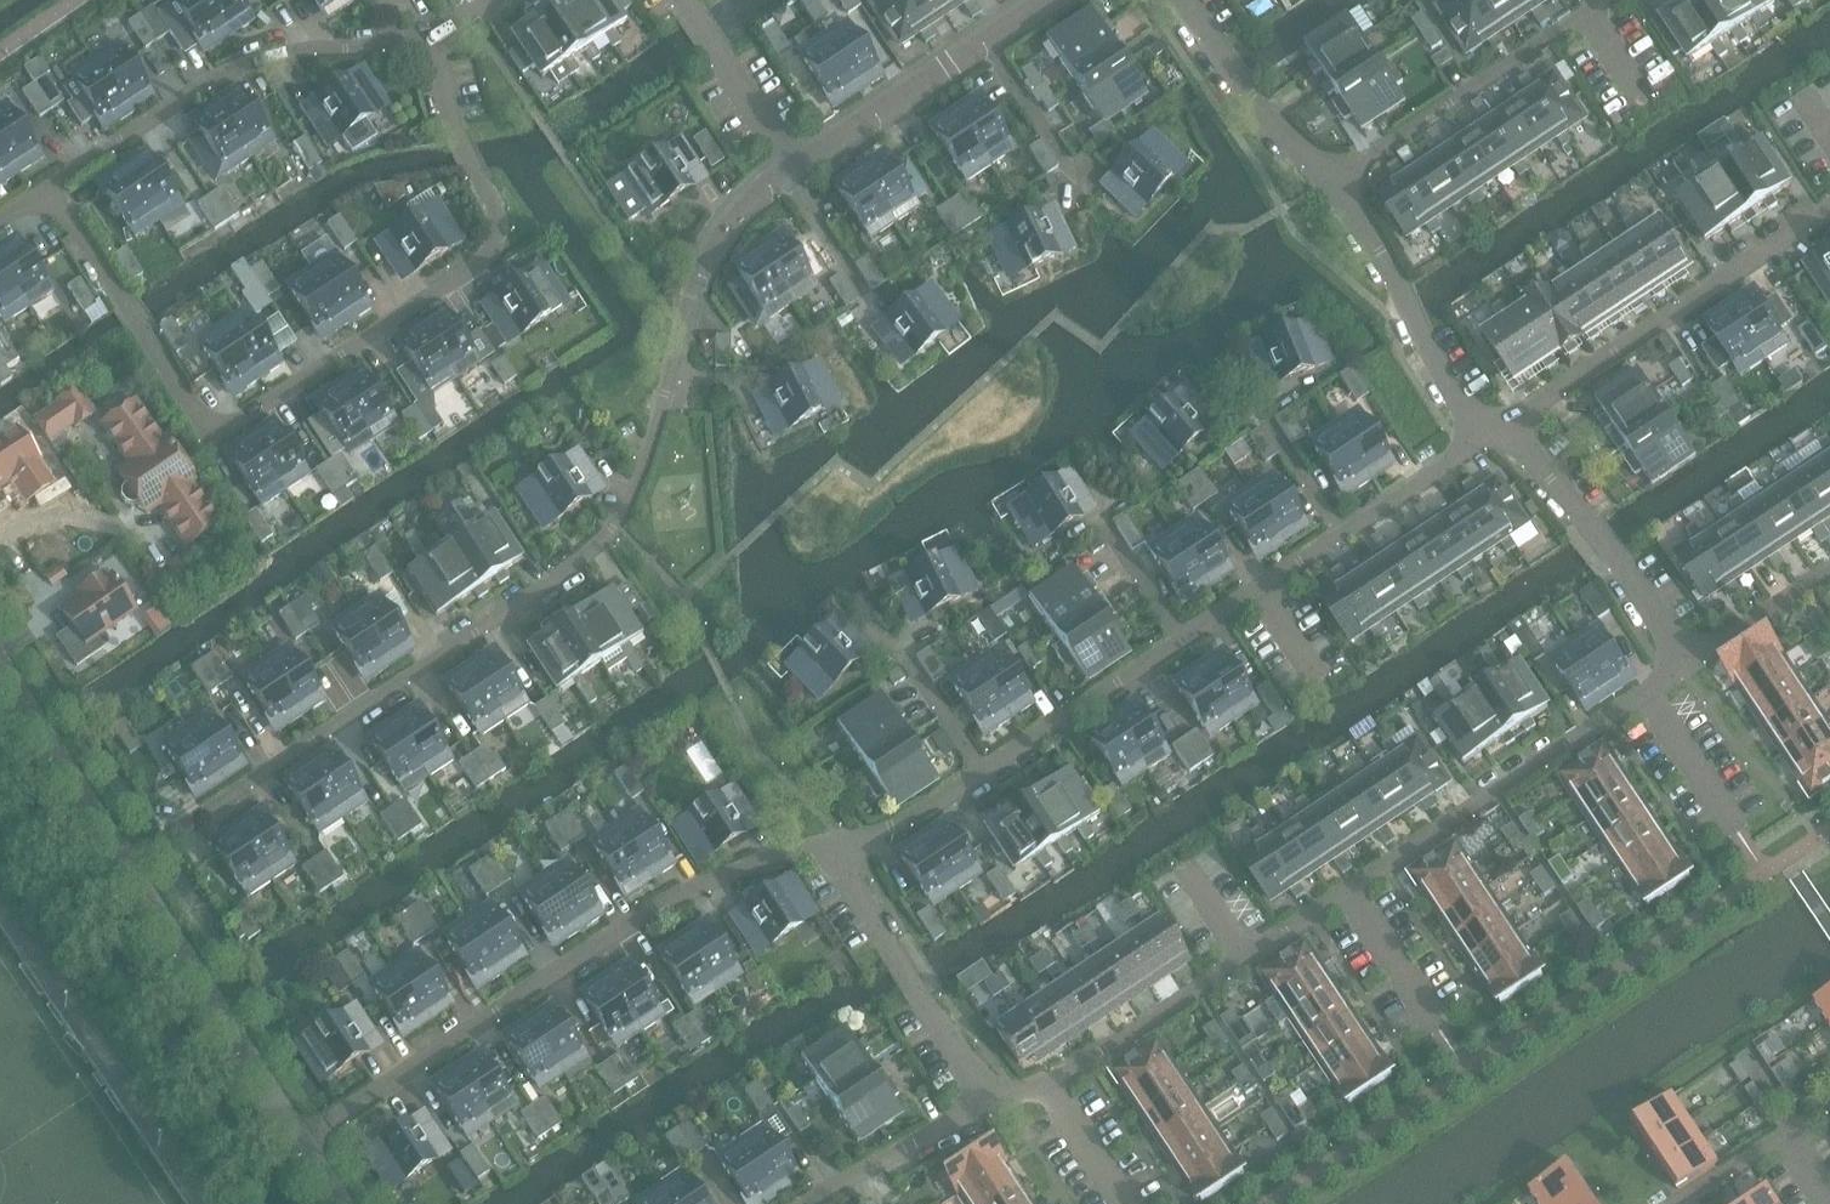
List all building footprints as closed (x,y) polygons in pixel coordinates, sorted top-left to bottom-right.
[(158,15),(170,33),(182,50),(198,40),(202,46),(227,30),(207,0),(180,0),(174,4),(158,15)] [(227,30),(237,23),(242,30),(255,21),(251,16),(252,16),(241,0),(207,0),(227,30)] [(323,13),(343,0),(315,0),(323,13)] [(550,0),(546,0),(545,1),(550,8),(538,16),(533,8),(529,12),(563,64),(571,76),(580,71),(572,59),(584,51),(550,0)] [(580,0),(562,0),(559,2),(557,0),(550,0),(584,51),(592,63),(600,57),(592,45),(605,37),(580,0)] [(612,0),(580,0),(605,37),(613,49),(621,44),(613,31),(626,22),(612,0)] [(856,0),(838,0),(849,15),(861,7),(856,0)] [(903,0),(873,0),(871,1),(881,16),(877,19),(887,34),(891,31),(902,47),(914,39),(912,35),(917,32),(926,44),(930,41),(903,0)] [(934,0),(903,0),(930,41),(935,38),(927,25),(943,14),(934,0)] [(966,0),(934,0),(943,14),(961,3),(972,20),(977,17),(966,0)] [(977,17),(982,14),(973,0),(966,0),(977,17)] [(1467,0),(1453,0),(1440,9),(1450,24),(1446,26),(1456,42),(1460,39),(1471,55),(1483,46),(1481,43),(1486,39),(1495,52),(1499,49),(1467,0)] [(1498,0),(1467,0),(1499,49),(1504,46),(1496,33),(1512,22),(1498,0)] [(1530,0),(1498,0),(1512,22),(1530,10),(1541,28),(1546,25),(1530,0)] [(1546,25),(1551,21),(1539,4),(1545,0),(1530,0),(1546,25)] [(1680,0),(1675,0),(1678,4),(1661,16),(1691,61),(1712,47),(1680,0)] [(1711,0),(1680,0),(1712,47),(1720,59),(1728,54),(1720,42),(1732,33),(1711,0)] [(1740,0),(1711,0),(1732,33),(1741,45),(1749,40),(1741,28),(1753,20),(1740,0)] [(1772,0),(1740,0),(1753,20),(1761,32),(1769,26),(1761,14),(1775,5),(1772,0)] [(1805,0),(1787,0),(1794,10),(1806,2),(1805,0)] [(153,7),(141,15),(158,42),(170,33),(158,15),(153,7)] [(1059,61),(1110,27),(1108,23),(1100,28),(1089,11),(1045,40),(1059,61)] [(563,64),(529,12),(524,14),(529,22),(512,33),(521,46),(509,54),(523,74),(534,66),(551,90),(559,85),(551,73),(563,64)] [(1429,24),(1423,14),(1412,21),(1419,31),(1429,24)] [(141,15),(128,23),(146,50),(158,42),(141,15)] [(1312,72),(1363,38),(1349,17),(1305,46),(1317,63),(1309,68),(1312,72)] [(884,78),(846,21),(822,37),(826,44),(855,87),(866,79),(871,86),(884,78)] [(1443,44),(1429,24),(1419,31),(1433,51),(1443,44)] [(793,52),(775,26),(763,34),(780,61),(793,52)] [(1073,82),(1095,67),(1124,48),(1121,44),(1114,48),(1106,37),(1113,32),(1110,27),(1059,61),(1073,82)] [(1326,93),(1355,73),(1377,59),(1363,38),(1312,72),(1315,76),(1322,72),(1330,83),(1323,88),(1326,93)] [(1167,50),(1161,42),(1150,49),(1156,58),(1167,50)] [(117,43),(94,58),(127,108),(151,92),(131,63),(117,43)] [(855,87),(826,44),(803,60),(831,102),(855,87)] [(1146,96),(1120,57),(1127,52),(1124,48),(1095,67),(1124,111),(1146,96)] [(75,82),(64,89),(72,103),(68,106),(82,126),(97,116),(102,124),(114,116),(119,123),(132,115),(127,108),(94,58),(93,59),(98,66),(75,82)] [(1396,88),(1404,83),(1391,64),(1389,65),(1385,60),(1380,63),(1377,59),(1355,73),(1384,116),(1406,102),(1396,88)] [(1038,76),(1031,66),(1021,72),(1028,82),(1038,76)] [(1124,111),(1095,67),(1073,82),(1102,125),(1124,111)] [(319,104),(307,113),(329,146),(341,138),(352,154),(376,138),(362,117),(384,102),(382,99),(382,98),(362,68),(338,85),(316,99),(319,104)] [(1583,118),(1573,103),(1577,101),(1567,85),(1563,88),(1552,72),(1540,81),(1542,84),(1537,88),(1528,75),(1523,78),(1568,146),(1573,143),(1565,130),(1583,118)] [(1384,116),(1355,73),(1326,93),(1329,97),(1336,92),(1340,98),(1333,103),(1345,122),(1353,117),(1362,131),(1375,122),(1382,133),(1391,127),(1384,116)] [(64,102),(47,76),(35,84),(52,110),(64,102)] [(1045,86),(1038,76),(1028,82),(1034,93),(1045,86)] [(1568,146),(1523,78),(1519,81),(1527,94),(1511,105),(1538,148),(1555,136),(1564,149),(1568,146)] [(52,110),(35,84),(23,92),(40,118),(52,110)] [(270,136),(262,123),(241,91),(241,92),(238,86),(225,95),(230,102),(219,109),(247,151),(270,136)] [(1059,106),(1052,96),(1041,103),(1048,113),(1059,106)] [(1538,148),(1511,105),(1493,117),(1482,99),(1476,103),(1525,175),(1530,171),(1521,159),(1538,148)] [(1010,143),(986,108),(982,101),(957,117),(990,167),(1005,157),(1000,150),(1010,143)] [(19,122),(6,102),(0,106),(0,146),(15,168),(39,152),(19,122)] [(252,158),(247,151),(219,109),(214,102),(202,110),(207,117),(194,125),(201,135),(191,142),(207,166),(217,159),(227,174),(252,158)] [(1525,175),(1476,103),(1472,106),(1484,123),(1466,135),(1495,177),(1512,165),(1520,178),(1525,175)] [(990,167),(957,117),(946,125),(941,118),(929,126),(966,182),(990,167)] [(1790,187),(1760,141),(1746,150),(1730,126),(1722,132),(1738,156),(1773,209),(1778,205),(1773,198),(1790,187)] [(1495,177),(1466,135),(1449,146),(1438,128),(1433,132),(1481,204),(1486,200),(1478,188),(1495,177)] [(1481,204),(1433,132),(1428,135),(1440,152),(1423,163),(1451,206),(1468,194),(1476,207),(1481,204)] [(1161,181),(1180,162),(1151,133),(1131,155),(1135,159),(1106,189),(1135,216),(1166,185),(1161,181)] [(322,165),(304,138),(292,146),(310,172),(322,165)] [(620,178),(605,187),(629,223),(643,213),(647,218),(671,202),(693,187),(690,182),(702,174),(680,140),(644,164),(647,169),(624,184),(620,178)] [(1059,169),(1041,142),(1029,150),(1046,177),(1059,169)] [(712,143),(700,151),(712,169),(724,161),(712,143)] [(0,146),(0,177),(15,168),(0,146)] [(1773,209),(1738,156),(1718,169),(1753,222),(1758,219),(1753,212),(1765,204),(1769,211),(1773,209)] [(184,206),(151,157),(127,172),(123,165),(122,166),(159,222),(184,206)] [(1728,228),(1698,183),(1682,158),(1674,164),(1690,188),(1676,197),(1706,243),(1728,228)] [(886,159),(862,175),(895,225),(919,209),(913,200),(925,192),(906,164),(895,172),(891,166),(886,159)] [(1451,206),(1423,163),(1406,175),(1397,162),(1392,165),(1437,233),(1442,229),(1434,217),(1451,206)] [(1437,233),(1392,165),(1388,168),(1396,181),(1378,193),(1407,235),(1424,223),(1433,236),(1437,233)] [(159,222),(122,166),(110,174),(115,181),(103,189),(131,231),(154,215),(159,223),(159,222)] [(1753,222),(1718,169),(1698,183),(1728,228),(1744,218),(1749,225),(1753,222)] [(846,175),(833,184),(866,233),(875,227),(880,234),(895,225),(862,175),(851,182),(846,175)] [(222,189),(210,197),(227,223),(239,216),(222,189)] [(983,219),(974,205),(969,208),(960,196),(948,204),(966,230),(983,219)] [(215,231),(227,223),(210,197),(198,205),(215,231)] [(966,230),(948,204),(936,212),(953,238),(966,230)] [(462,242),(442,212),(439,208),(417,223),(414,218),(377,242),(399,276),(434,253),(437,258),(462,242)] [(1073,249),(1056,213),(1018,231),(1016,225),(989,238),(1006,274),(1031,263),(1034,268),(1073,249)] [(1692,266),(1658,218),(1641,229),(1632,216),(1628,219),(1668,281),(1675,277),(1680,283),(1688,278),(1683,271),(1692,266)] [(357,243),(340,217),(327,225),(345,251),(357,243)] [(1668,281),(1628,219),(1624,222),(1633,235),(1615,246),(1647,296),(1654,291),(1658,298),(1666,293),(1661,286),(1668,281)] [(812,281),(789,246),(784,239),(772,247),(768,240),(755,248),(760,255),(792,304),(793,304),(789,296),(812,281)] [(21,243),(0,256),(0,264),(29,308),(54,292),(21,243)] [(1647,296),(1615,246),(1597,258),(1589,245),(1585,248),(1625,310),(1632,306),(1636,312),(1644,307),(1640,300),(1647,296)] [(1818,255),(1821,260),(1809,269),(1829,301),(1829,247),(1818,255)] [(1625,310),(1585,248),(1580,251),(1589,264),(1571,275),(1603,325),(1610,320),(1614,327),(1622,322),(1618,315),(1625,310)] [(143,275),(127,249),(114,256),(131,283),(143,275)] [(369,304),(348,273),(335,253),(311,269),(343,318),(355,311),(359,318),(372,309),(368,304),(369,304)] [(792,304),(760,255),(749,262),(744,255),(732,264),(743,281),(731,289),(747,313),(759,304),(769,320),(792,304)] [(885,284),(867,257),(855,265),(872,292),(885,284)] [(0,264),(0,317),(10,311),(14,318),(29,308),(0,264)] [(280,290),(262,264),(250,272),(267,299),(280,290)] [(496,324),(485,330),(498,350),(509,344),(522,335),(545,320),(542,315),(564,300),(562,296),(542,266),(518,282),(496,297),(499,302),(486,310),(496,324)] [(1581,339),(1541,277),(1533,266),(1522,273),(1530,284),(1519,291),(1528,304),(1559,354),(1566,349),(1571,356),(1578,351),(1574,344),(1581,339)] [(343,318),(311,269),(310,269),(315,276),(292,292),(296,298),(319,334),(343,318)] [(267,299),(250,272),(238,280),(256,307),(267,299)] [(1603,325),(1571,275),(1554,287),(1545,274),(1541,277),(1581,339),(1588,334),(1593,341),(1600,336),(1596,329),(1603,325)] [(858,301),(841,275),(829,283),(846,310),(858,301)] [(97,306),(80,280),(68,288),(85,314),(97,306)] [(933,335),(955,319),(930,286),(907,304),(911,309),(878,334),(902,366),(936,340),(933,335)] [(1789,345),(1757,295),(1744,303),(1740,296),(1727,304),(1732,312),(1765,361),(1789,345)] [(1559,354),(1528,304),(1510,316),(1501,303),(1497,306),(1537,368),(1544,364),(1549,370),(1557,365),(1552,358),(1559,354)] [(1537,368),(1497,306),(1493,309),(1502,322),(1483,334),(1503,363),(1496,368),(1502,376),(1508,371),(1516,383),(1537,368)] [(1765,361),(1732,312),(1721,319),(1716,312),(1704,320),(1741,376),(1765,361)] [(467,343),(447,314),(424,329),(452,371),(475,356),(467,344),(467,343)] [(283,365),(251,315),(227,331),(255,374),(266,367),(270,374),(283,365)] [(189,347),(172,320),(159,328),(176,355),(189,347)] [(452,371),(424,329),(419,322),(407,331),(411,338),(399,346),(423,381),(428,388),(452,371)] [(1828,349),(1811,322),(1799,331),(1816,357),(1828,349)] [(1330,363),(1315,326),(1287,337),(1285,331),(1247,347),(1262,384),(1276,378),(1278,384),(1330,363)] [(255,374),(227,331),(202,348),(230,390),(242,382),(247,389),(259,381),(255,374)] [(1,334),(0,335),(0,359),(6,369),(19,361),(1,334)] [(730,369),(730,337),(716,337),(715,369),(730,369)] [(517,378),(499,352),(487,360),(505,386),(517,378)] [(1687,371),(1680,361),(1670,368),(1676,378),(1687,371)] [(812,411),(836,399),(818,363),(792,376),(795,382),(757,400),(776,436),(814,416),(812,411)] [(1369,395),(1351,369),(1339,377),(1356,403),(1369,395)] [(1693,381),(1687,371),(1676,378),(1683,388),(1693,381)] [(1603,427),(1654,393),(1640,372),(1596,401),(1607,418),(1600,422),(1603,427)] [(398,425),(385,405),(385,404),(366,375),(342,391),(374,440),(398,425)] [(1742,406),(1724,380),(1712,388),(1723,404),(1730,414),(1742,406)] [(1204,432),(1200,427),(1211,417),(1185,388),(1152,417),(1156,421),(1136,440),(1163,470),(1204,432)] [(374,440),(342,391),(317,407),(337,436),(342,443),(365,427),(374,441),(374,440)] [(1616,448),(1645,428),(1667,414),(1654,393),(1603,427),(1606,431),(1613,427),(1621,438),(1613,443),(1616,448)] [(103,420),(85,394),(65,408),(66,410),(42,426),(57,448),(81,432),(83,434),(103,420)] [(137,400),(99,426),(127,466),(115,474),(124,487),(122,491),(122,498),(126,504),(133,506),(137,505),(147,519),(158,511),(186,552),(223,525),(196,485),(199,483),(168,438),(164,440),(137,400)] [(443,426),(426,400),(414,408),(431,434),(443,426)] [(1730,414),(1723,404),(1713,411),(1719,421),(1730,414)] [(431,434),(414,408),(402,416),(419,442),(431,434)] [(1304,438),(1287,411),(1274,420),(1292,446),(1304,438)] [(1696,457),(1667,414),(1645,428),(1674,471),(1696,457)] [(1390,458),(1362,416),(1338,432),(1366,474),(1390,458)] [(828,420),(818,425),(823,434),(833,429),(828,420)] [(310,476),(297,456),(278,426),(254,442),(286,492),(310,476)] [(0,439),(0,488),(11,480),(16,488),(42,470),(37,462),(41,460),(18,427),(0,439)] [(1674,471),(1645,428),(1616,448),(1619,452),(1626,447),(1630,453),(1623,457),(1636,476),(1643,472),(1652,486),(1674,471)] [(1278,455),(1260,429),(1248,437),(1266,463),(1278,455)] [(1366,474),(1338,432),(1313,448),(1342,490),(1354,482),(1358,489),(1371,481),(1366,474)] [(1822,441),(1818,444),(1826,457),(1809,468),(1829,500),(1829,452),(1822,441)] [(286,492),(254,442),(229,458),(253,494),(262,507),(286,492)] [(565,508),(600,485),(577,451),(541,476),(545,480),(522,496),(544,529),(569,513),(565,508)] [(341,455),(328,463),(345,488),(357,480),(341,455)] [(345,488),(328,463),(316,471),(332,496),(345,488)] [(1809,468),(1792,479),(1783,467),(1779,470),(1827,542),(1829,540),(1829,537),(1820,522),(1829,515),(1829,500),(1809,468)] [(1200,469),(1187,477),(1205,504),(1217,495),(1200,469)] [(1078,512),(1091,504),(1069,470),(1033,493),(1036,498),(1013,513),(1034,547),(1082,517),(1078,512)] [(1827,542),(1779,470),(1774,473),(1782,486),(1765,497),(1795,542),(1812,531),(1822,545),(1827,542)] [(1205,504),(1187,477),(1175,485),(1193,512),(1205,504)] [(1527,523),(1517,508),(1521,505),(1511,490),(1506,493),(1496,477),(1478,489),(1472,480),(1467,483),(1512,551),(1517,547),(1509,535),(1527,523)] [(1304,522),(1276,480),(1253,495),(1281,538),(1304,522)] [(1512,551),(1467,483),(1463,486),(1471,499),(1455,510),(1482,553),(1499,541),(1508,554),(1512,551)] [(1281,538),(1253,495),(1248,488),(1233,498),(1238,505),(1228,512),(1256,554),(1281,538)] [(1795,542),(1765,497),(1748,508),(1740,496),(1735,499),(1783,571),(1788,568),(1778,553),(1795,542)] [(1783,571),(1735,499),(1730,502),(1739,515),(1722,526),(1750,568),(1767,557),(1778,574),(1783,571)] [(521,562),(491,516),(477,525),(469,513),(476,509),(469,500),(463,504),(461,501),(453,507),(469,531),(504,583),(509,580),(504,573),(521,562)] [(1532,502),(1524,508),(1532,519),(1540,514),(1532,502)] [(1482,553),(1455,510),(1437,521),(1426,504),(1421,507),(1469,580),(1474,576),(1465,564),(1482,553)] [(1469,580),(1421,507),(1416,510),(1427,528),(1411,539),(1439,581),(1456,570),(1464,583),(1469,580)] [(272,535),(256,510),(244,518),(260,543),(272,535)] [(1145,544),(1127,517),(1115,526),(1132,552),(1145,544)] [(1228,566),(1200,523),(1177,539),(1205,581),(1228,566)] [(1750,568),(1722,526),(1704,537),(1696,525),(1691,528),(1736,595),(1741,592),(1733,580),(1750,568)] [(1736,595),(1691,528),(1687,531),(1695,543),(1677,555),(1705,598),(1723,586),(1732,598),(1736,595)] [(504,583),(469,531),(449,544),(484,597),(488,594),(483,587),(495,579),(500,586),(504,583)] [(1205,581),(1177,539),(1172,532),(1147,548),(1180,597),(1192,589),(1197,596),(1209,588),(1205,581)] [(458,603),(429,557),(412,533),(404,538),(420,563),(407,572),(437,618),(458,603)] [(1439,581),(1411,539),(1394,551),(1382,533),(1377,536),(1425,609),(1430,605),(1421,593),(1439,581)] [(1425,609),(1377,536),(1372,539),(1384,557),(1367,568),(1395,611),(1412,599),(1420,612),(1425,609)] [(365,538),(359,542),(364,549),(370,545),(365,538)] [(1104,548),(1097,538),(1087,544),(1094,555),(1104,548)] [(484,597),(449,544),(429,557),(458,603),(474,593),(479,600),(484,597)] [(393,575),(375,548),(363,557),(380,583),(393,575)] [(976,592),(958,556),(933,568),(931,563),(892,582),(909,618),(923,611),(925,617),(976,592)] [(1395,611),(1367,568),(1350,579),(1341,567),(1336,570),(1381,638),(1386,634),(1378,622),(1395,611)] [(1043,619),(1094,585),(1091,581),(1084,586),(1072,569),(1028,598),(1043,619)] [(1381,638),(1336,570),(1332,573),(1340,586),(1322,598),(1351,640),(1368,628),(1377,641),(1381,638)] [(96,637),(136,610),(130,602),(134,598),(135,593),(129,583),(123,582),(119,585),(113,577),(109,580),(105,575),(79,592),(83,598),(63,612),(73,627),(57,638),(77,667),(104,648),(96,637)] [(643,636),(629,615),(643,605),(628,583),(614,593),(612,590),(591,604),(621,650),(637,674),(645,669),(629,645),(643,636)] [(1078,625),(1107,606),(1104,601),(1097,606),(1089,595),(1097,590),(1094,585),(1043,619),(1056,640),(1078,625)] [(1610,613),(1593,587),(1581,595),(1598,621),(1610,613)] [(1138,600),(1132,590),(1121,597),(1128,607),(1138,600)] [(321,625),(312,613),(317,609),(308,595),(291,607),(308,634),(321,625)] [(383,601),(360,617),(387,660),(411,643),(396,622),(405,616),(392,595),(383,601)] [(621,650),(591,604),(575,615),(570,608),(566,611),(601,664),(621,650)] [(644,604),(635,611),(646,626),(655,620),(644,604)] [(1129,654),(1103,615),(1110,610),(1107,606),(1078,625),(1107,668),(1129,654)] [(308,634),(291,607),(278,615),(296,642),(308,634)] [(1007,635),(989,609),(977,617),(995,644),(1007,635)] [(354,610),(330,626),(359,669),(363,676),(387,660),(360,617),(355,610),(354,610)] [(601,664),(566,611),(561,614),(566,621),(554,629),(549,621),(545,624),(581,677),(601,664)] [(1829,623),(1821,611),(1809,618),(1817,630),(1829,623)] [(855,655),(866,645),(837,616),(806,647),(810,651),(791,670),(820,699),(859,660),(855,655)] [(1829,623),(1817,630),(1825,642),(1829,639),(1829,624),(1829,623)] [(581,677),(545,624),(541,627),(545,635),(528,646),(559,691),(572,682),(589,707),(597,701),(581,677)] [(1107,668),(1078,625),(1056,640),(1060,645),(1055,648),(1058,653),(1056,654),(1068,673),(1075,669),(1085,683),(1107,668)] [(1546,656),(1529,629),(1517,637),(1534,664),(1546,656)] [(1631,674),(1603,632),(1580,648),(1608,690),(1631,674)] [(1739,685),(1781,657),(1766,634),(1724,662),(1739,685)] [(1608,690),(1580,648),(1575,641),(1550,657),(1583,706),(1608,690)] [(1017,651),(1024,661),(1034,654),(1028,644),(1017,651)] [(1489,648),(1480,654),(1489,666),(1497,661),(1489,648)] [(946,676),(928,649),(916,657),(934,684),(946,676)] [(326,701),(294,652),(284,658),(279,651),(265,661),(298,710),(309,703),(314,710),(326,701)] [(233,679),(216,653),(203,662),(221,688),(233,679)] [(1034,705),(1001,654),(977,671),(1006,713),(1017,706),(1022,713),(1034,705)] [(1041,664),(1034,654),(1024,661),(1030,671),(1041,664)] [(529,705),(496,656),(472,672),(505,721),(529,705)] [(1253,699),(1225,657),(1213,665),(1208,658),(1196,666),(1200,673),(1228,715),(1253,699)] [(1753,707),(1795,679),(1781,657),(1739,685),(1753,707)] [(298,710),(265,661),(250,670),(255,678),(245,684),(273,726),(298,710)] [(1549,709),(1519,664),(1505,673),(1497,661),(1489,666),(1497,678),(1531,731),(1537,728),(1532,720),(1549,709)] [(221,688),(203,662),(191,670),(209,696),(221,688)] [(905,680),(898,670),(888,676),(895,687),(905,680)] [(1006,713),(977,671),(953,688),(982,729),(993,721),(998,728),(1011,720),(1006,713)] [(505,721),(472,672),(461,679),(456,672),(443,681),(447,686),(481,737),(505,721)] [(1204,731),(1228,715),(1200,673),(1190,680),(1185,673),(1172,682),(1204,731)] [(1531,731),(1497,678),(1476,692),(1511,744),(1516,741),(1511,734),(1523,726),(1528,733),(1531,731)] [(1768,729),(1810,700),(1795,679),(1753,707),(1768,729)] [(1440,680),(1432,686),(1440,698),(1448,693),(1440,680)] [(1285,709),(1268,683),(1256,691),(1273,717),(1285,709)] [(1511,744),(1476,692),(1456,705),(1486,750),(1502,740),(1507,747),(1511,744)] [(1486,750),(1456,705),(1448,693),(1440,698),(1448,710),(1435,719),(1465,765),(1486,750)] [(851,747),(902,712),(899,708),(892,713),(880,696),(836,725),(851,747)] [(564,726),(547,700),(535,708),(552,734),(564,726)] [(1782,750),(1824,722),(1810,700),(1768,729),(1782,750)] [(1421,704),(1413,709),(1420,720),(1428,715),(1421,704)] [(1165,749),(1137,706),(1125,714),(1120,707),(1108,716),(1113,722),(1141,765),(1165,749)] [(243,761),(210,712),(186,727),(218,777),(243,761)] [(448,754),(420,712),(395,728),(424,770),(428,778),(445,768),(439,761),(448,754)] [(864,767),(886,753),(916,733),(913,729),(905,734),(898,722),(905,717),(902,712),(851,747),(864,767)] [(143,747),(125,721),(113,729),(130,755),(143,747)] [(1141,765),(1113,722),(1089,738),(1117,781),(1141,765)] [(1829,750),(1829,731),(1824,722),(1782,750),(1797,772),(1829,750)] [(218,777),(186,727),(161,743),(194,793),(218,777)] [(424,770),(395,728),(372,744),(400,786),(424,770)] [(942,730),(930,738),(944,759),(956,751),(942,730)] [(1214,757),(1196,731),(1184,739),(1202,765),(1214,757)] [(928,767),(935,762),(922,744),(915,748),(911,742),(919,738),(916,733),(886,753),(915,796),(937,781),(928,767)] [(1202,765),(1184,739),(1172,747),(1190,773),(1202,765)] [(1447,782),(1439,770),(1443,767),(1432,752),(1428,755),(1419,740),(1401,752),(1392,739),(1388,742),(1432,810),(1437,807),(1429,794),(1434,791),(1437,794),(1449,786),(1446,782),(1447,782)] [(1619,770),(1612,760),(1616,758),(1604,741),(1573,762),(1576,766),(1561,776),(1576,798),(1619,770)] [(1432,810),(1388,742),(1383,745),(1391,758),(1374,770),(1403,812),(1420,801),(1428,813),(1432,810)] [(506,771),(497,757),(492,760),(483,748),(471,756),(489,782),(506,771)] [(1797,772),(1803,782),(1800,785),(1811,801),(1829,788),(1829,750),(1797,772)] [(915,796),(886,753),(864,767),(867,772),(863,775),(866,780),(864,781),(877,800),(884,795),(893,810),(915,796)] [(368,803),(335,754),(323,762),(318,755),(305,763),(310,770),(344,820),(368,803)] [(489,782),(471,756),(459,764),(476,791),(489,782)] [(644,793),(627,767),(615,775),(632,801),(644,793)] [(1403,812),(1374,770),(1357,781),(1349,768),(1344,771),(1392,844),(1397,841),(1385,823),(1403,812)] [(344,820),(310,770),(299,778),(295,771),(282,779),(320,836),(344,820)] [(845,780),(839,770),(828,776),(835,786),(845,780)] [(1099,816),(1069,770),(1048,784),(1086,842),(1094,837),(1086,825),(1099,816)] [(1591,820),(1633,792),(1619,770),(1576,798),(1591,820)] [(1392,844),(1344,771),(1339,775),(1348,787),(1331,799),(1359,841),(1376,830),(1387,847),(1392,844)] [(852,790),(845,780),(835,786),(842,797),(852,790)] [(1086,842),(1048,784),(1031,795),(1027,788),(1022,791),(1066,856),(1073,850),(1065,838),(1077,830),(1086,842)] [(742,829),(755,821),(733,787),(697,811),(700,816),(677,831),(699,865),(746,834),(742,829)] [(1066,856),(1022,791),(1018,794),(1023,801),(1011,808),(1006,801),(1002,804),(1045,869),(1052,864),(1044,852),(1057,844),(1065,856),(1066,856)] [(1605,842),(1648,814),(1633,792),(1591,820),(1605,842)] [(1359,841),(1331,799),(1314,810),(1305,797),(1300,801),(1348,873),(1353,870),(1342,852),(1359,841)] [(422,827),(405,800),(393,808),(410,835),(422,827)] [(1348,873),(1300,801),(1296,804),(1304,816),(1287,828),(1315,870),(1332,859),(1344,876),(1348,873)] [(1045,869),(1002,804),(997,807),(1002,814),(985,826),(1015,871),(1036,857),(1044,870),(1045,869)] [(410,835),(393,808),(380,816),(398,843),(410,835)] [(675,866),(638,809),(614,825),(647,875),(658,867),(663,874),(675,866)] [(586,837),(569,811),(557,819),(574,846),(586,837)] [(1538,823),(1531,813),(1520,821),(1527,831),(1538,823)] [(1620,864),(1662,836),(1648,814),(1605,842),(1620,864)] [(296,866),(263,816),(239,832),(272,882),(296,866)] [(574,846),(557,819),(544,827),(562,854),(574,846)] [(1545,834),(1538,823),(1527,831),(1534,842),(1545,834)] [(647,875),(614,825),(590,841),(623,891),(647,875)] [(1521,835),(1514,825),(1502,832),(1509,843),(1521,835)] [(975,865),(949,826),(925,842),(956,889),(970,879),(966,872),(975,865)] [(1315,870),(1287,828),(1270,839),(1262,827),(1257,830),(1302,897),(1306,894),(1298,881),(1315,870)] [(1302,897),(1257,830),(1252,833),(1260,845),(1243,857),(1271,900),(1289,888),(1297,900),(1302,897)] [(272,882),(239,832),(215,848),(247,898),(272,882)] [(1516,853),(1528,846),(1521,835),(1509,843),(1516,853)] [(1634,885),(1677,857),(1662,836),(1620,864),(1634,885)] [(956,889),(925,842),(901,858),(929,900),(952,884),(955,889),(956,889)] [(1428,896),(1471,868),(1456,846),(1441,855),(1438,851),(1407,872),(1418,889),(1422,886),(1428,896)] [(344,879),(326,852),(314,860),(332,887),(344,879)] [(511,882),(493,855),(481,863),(498,890),(511,882)] [(1567,867),(1560,857),(1549,864),(1556,875),(1567,867)] [(1649,908),(1692,880),(1677,857),(1634,885),(1649,908)] [(332,887),(314,860),(302,868),(319,895),(332,887)] [(604,916),(566,860),(543,876),(576,925),(587,918),(591,925),(604,916)] [(498,890),(481,863),(469,871),(486,898),(498,890)] [(1574,878),(1567,867),(1556,875),(1563,885),(1574,878)] [(1443,918),(1485,890),(1471,868),(1428,896),(1443,918)] [(1538,886),(1550,879),(1543,868),(1531,876),(1538,886)] [(1016,895),(998,869),(986,877),(1004,903),(1016,895)] [(576,925),(543,876),(519,892),(551,941),(564,933),(568,940),(581,932),(576,925)] [(789,927),(813,910),(791,877),(744,908),(748,913),(735,921),(757,954),(792,932),(789,927)] [(1545,897),(1557,889),(1550,879),(1538,886),(1545,897)] [(1457,940),(1500,912),(1485,890),(1443,918),(1457,940)] [(1139,914),(1130,900),(1122,905),(1131,919),(1139,914)] [(1597,912),(1589,900),(1578,908),(1586,920),(1597,912)] [(438,930),(420,904),(408,912),(426,938),(438,930)] [(981,905),(971,912),(980,926),(991,920),(981,905)] [(1131,919),(1122,905),(1114,911),(1123,925),(1131,919)] [(261,933),(243,907),(231,915),(249,942),(261,933)] [(946,935),(929,908),(917,917),(934,943),(946,935)] [(523,952),(495,909),(471,925),(499,967),(523,952)] [(426,938),(408,912),(396,920),(414,946),(426,938)] [(1472,962),(1514,934),(1500,912),(1457,940),(1472,962)] [(1580,924),(1572,912),(1560,920),(1568,932),(1580,924)] [(1594,932),(1605,924),(1597,912),(1586,920),(1594,932)] [(1190,962),(1161,919),(1140,933),(1169,976),(1170,975),(1165,967),(1178,959),(1183,966),(1190,962)] [(1588,936),(1580,924),(1568,932),(1576,944),(1588,936)] [(499,967),(471,925),(447,941),(475,984),(487,975),(491,983),(504,974),(499,967)] [(737,969),(709,926),(685,942),(713,985),(737,969)] [(1097,940),(1088,927),(1080,932),(1089,946),(1097,940)] [(1089,946),(1080,932),(1072,937),(1081,951),(1089,946)] [(1169,976),(1140,933),(1120,946),(1148,989),(1149,988),(1145,981),(1159,972),(1163,979),(1169,976)] [(1486,984),(1528,956),(1514,934),(1472,962),(1486,984)] [(1320,968),(1314,958),(1317,956),(1306,939),(1275,960),(1278,964),(1263,974),(1278,996),(1320,968)] [(713,985),(685,942),(661,958),(689,1001),(713,985)] [(1148,989),(1120,946),(1099,960),(1127,1003),(1129,1002),(1124,995),(1138,985),(1143,993),(1148,989)] [(365,978),(348,952),(336,960),(353,986),(365,978)] [(1054,965),(1045,952),(1037,957),(1046,971),(1054,965)] [(1501,1006),(1544,979),(1528,956),(1486,984),(1501,1006)] [(1046,971),(1037,957),(1029,962),(1038,976),(1046,971)] [(450,1000),(422,958),(398,974),(426,1016),(450,1000)] [(353,986),(336,960),(321,969),(339,995),(353,986)] [(1127,1003),(1099,960),(1078,974),(1107,1017),(1108,1016),(1103,1008),(1117,999),(1122,1007),(1127,1003)] [(982,963),(955,981),(965,995),(992,977),(982,963)] [(1054,966),(1048,970),(1052,977),(1059,973),(1054,966)] [(660,1010),(632,968),(608,984),(636,1026),(660,1010)] [(1293,1018),(1335,990),(1320,968),(1278,996),(1293,1018)] [(775,998),(758,971),(745,979),(754,993),(749,995),(758,1009),(775,998)] [(426,1016),(398,974),(374,990),(402,1032),(426,1016)] [(1010,988),(1000,974),(992,979),(1002,993),(1010,988)] [(1107,1017),(1078,974),(1058,987),(1086,1030),(1088,1029),(1083,1022),(1097,1013),(1102,1020),(1107,1017)] [(1002,993),(992,979),(984,984),(994,998),(1002,993)] [(636,1026),(608,984),(584,1000),(612,1042),(636,1026)] [(1086,1030),(1058,987),(1037,1001),(1066,1044),(1067,1043),(1062,1036),(1076,1026),(1081,1034),(1086,1030)] [(1307,1040),(1350,1012),(1335,990),(1293,1018),(1307,1040)] [(1814,1003),(1829,1027),(1829,1026),(1829,993),(1814,1003)] [(1066,1044),(1037,1001),(1016,1015),(1041,1050),(1055,1040),(1060,1048),(1066,1044)] [(365,1047),(377,1039),(355,1006),(319,1030),(323,1034),(300,1050),(322,1084),(368,1053),(365,1047)] [(583,1052),(555,1010),(531,1026),(559,1068),(583,1052)] [(715,1038),(697,1011),(685,1019),(702,1046),(715,1038)] [(1240,1022),(1233,1011),(1221,1019),(1228,1029),(1240,1022)] [(1322,1062),(1364,1034),(1350,1012),(1307,1040),(1322,1062)] [(1041,1050),(1016,1015),(995,1029),(1018,1065),(1041,1050)] [(702,1046),(685,1019),(673,1027),(690,1054),(702,1046)] [(1247,1032),(1240,1022),(1228,1029),(1235,1040),(1247,1032)] [(1222,1033),(1215,1023),(1204,1030),(1211,1041),(1222,1033)] [(559,1068),(531,1026),(520,1034),(519,1032),(506,1040),(536,1084),(559,1068)] [(815,1080),(866,1046),(863,1041),(856,1046),(844,1029),(801,1058),(815,1080)] [(1229,1044),(1222,1033),(1211,1041),(1218,1051),(1229,1044)] [(1336,1084),(1379,1056),(1364,1034),(1322,1062),(1336,1084)] [(1130,1094),(1173,1066),(1158,1044),(1143,1053),(1140,1049),(1109,1070),(1120,1087),(1124,1084),(1130,1094)] [(1777,1061),(1773,1055),(1766,1044),(1757,1050),(1768,1067),(1777,1061)] [(829,1100),(850,1086),(880,1066),(877,1062),(869,1067),(862,1055),(869,1050),(866,1046),(815,1080),(829,1100)] [(638,1080),(620,1054),(608,1062),(626,1088),(638,1080)] [(1269,1065),(1262,1055),(1250,1062),(1257,1073),(1269,1065)] [(1351,1106),(1394,1078),(1379,1056),(1336,1084),(1351,1106)] [(512,1100),(483,1058),(471,1066),(467,1059),(455,1067),(488,1117),(512,1100)] [(626,1088),(608,1062),(596,1070),(614,1096),(626,1088)] [(1750,1079),(1739,1062),(1730,1068),(1742,1085),(1750,1079)] [(1276,1076),(1269,1065),(1257,1073),(1264,1083),(1276,1076)] [(892,1100),(899,1095),(886,1076),(879,1081),(875,1075),(883,1070),(880,1066),(850,1086),(879,1129),(901,1114),(892,1100)] [(1145,1116),(1187,1088),(1173,1066),(1130,1094),(1145,1116)] [(1251,1077),(1244,1066),(1233,1074),(1240,1085),(1251,1077)] [(1783,1070),(1781,1066),(1772,1072),(1783,1089),(1792,1083),(1783,1070)] [(488,1117),(455,1067),(454,1067),(459,1074),(448,1082),(443,1074),(431,1083),(465,1132),(488,1117)] [(757,1083),(764,1093),(774,1086),(768,1075),(757,1083)] [(1258,1087),(1251,1077),(1240,1085),(1247,1095),(1258,1087)] [(763,1125),(740,1141),(773,1190),(774,1190),(797,1174),(778,1145),(792,1135),(773,1107),(764,1093),(757,1083),(744,1091),(761,1116),(758,1118),(763,1125)] [(1793,1084),(1792,1083),(1783,1089),(1794,1105),(1803,1099),(1793,1084)] [(1765,1101),(1754,1084),(1745,1090),(1756,1106),(1765,1101)] [(879,1129),(850,1086),(829,1100),(857,1143),(879,1129)] [(1159,1138),(1201,1110),(1187,1088),(1145,1116),(1159,1138)] [(1674,1096),(1634,1123),(1650,1146),(1690,1119),(1674,1096)] [(562,1124),(545,1098),(533,1106),(550,1132),(562,1124)] [(1287,1118),(1299,1111),(1291,1098),(1279,1106),(1287,1118)] [(1776,1117),(1765,1101),(1756,1106),(1767,1123),(1776,1117)] [(550,1132),(533,1106),(521,1114),(538,1141),(550,1132)] [(793,1124),(803,1117),(797,1107),(786,1114),(793,1124)] [(1174,1160),(1216,1132),(1201,1110),(1159,1138),(1174,1160)] [(1281,1122),(1273,1110),(1262,1118),(1270,1130),(1281,1122)] [(1307,1123),(1299,1111),(1287,1118),(1295,1130),(1307,1123)] [(810,1127),(803,1117),(793,1124),(800,1134),(810,1127)] [(414,1175),(449,1152),(427,1118),(415,1127),(411,1121),(364,1152),(387,1186),(411,1170),(414,1175)] [(1690,1119),(1650,1146),(1664,1168),(1704,1142),(1690,1119)] [(707,1148),(689,1121),(677,1129),(695,1156),(707,1148)] [(1289,1134),(1281,1122),(1270,1130),(1278,1142),(1289,1134)] [(695,1156),(677,1129),(665,1137),(683,1164),(695,1156)] [(1188,1182),(1230,1154),(1216,1132),(1174,1160),(1188,1182)] [(716,1157),(748,1203),(752,1203),(773,1190),(740,1141),(716,1157)] [(1704,1142),(1664,1168),(1679,1191),(1719,1164),(1704,1142)] [(960,1196),(1003,1167),(988,1145),(945,1173),(960,1196)] [(490,1173),(472,1146),(460,1154),(477,1181),(490,1173)] [(1245,1176),(1230,1154),(1188,1182),(1203,1203),(1204,1203),(1245,1176)] [(461,1159),(445,1170),(463,1196),(479,1186),(461,1159)] [(1529,1192),(1537,1203),(1561,1203),(1584,1188),(1569,1166),(1529,1192)] [(1017,1189),(1003,1167),(960,1196),(966,1203),(995,1203),(1017,1189)] [(684,1170),(660,1185),(672,1203),(706,1203),(684,1170)] [(612,1172),(600,1180),(616,1203),(622,1203),(630,1199),(612,1172)] [(600,1180),(588,1188),(599,1203),(616,1203),(600,1180)] [(660,1185),(659,1186),(664,1193),(647,1203),(672,1203),(660,1185)] [(1584,1188),(1561,1203),(1595,1203),(1584,1188)] [(1017,1189),(995,1203),(1027,1203),(1017,1189)] [(1768,1189),(1746,1203),(1778,1203),(1768,1189)]
